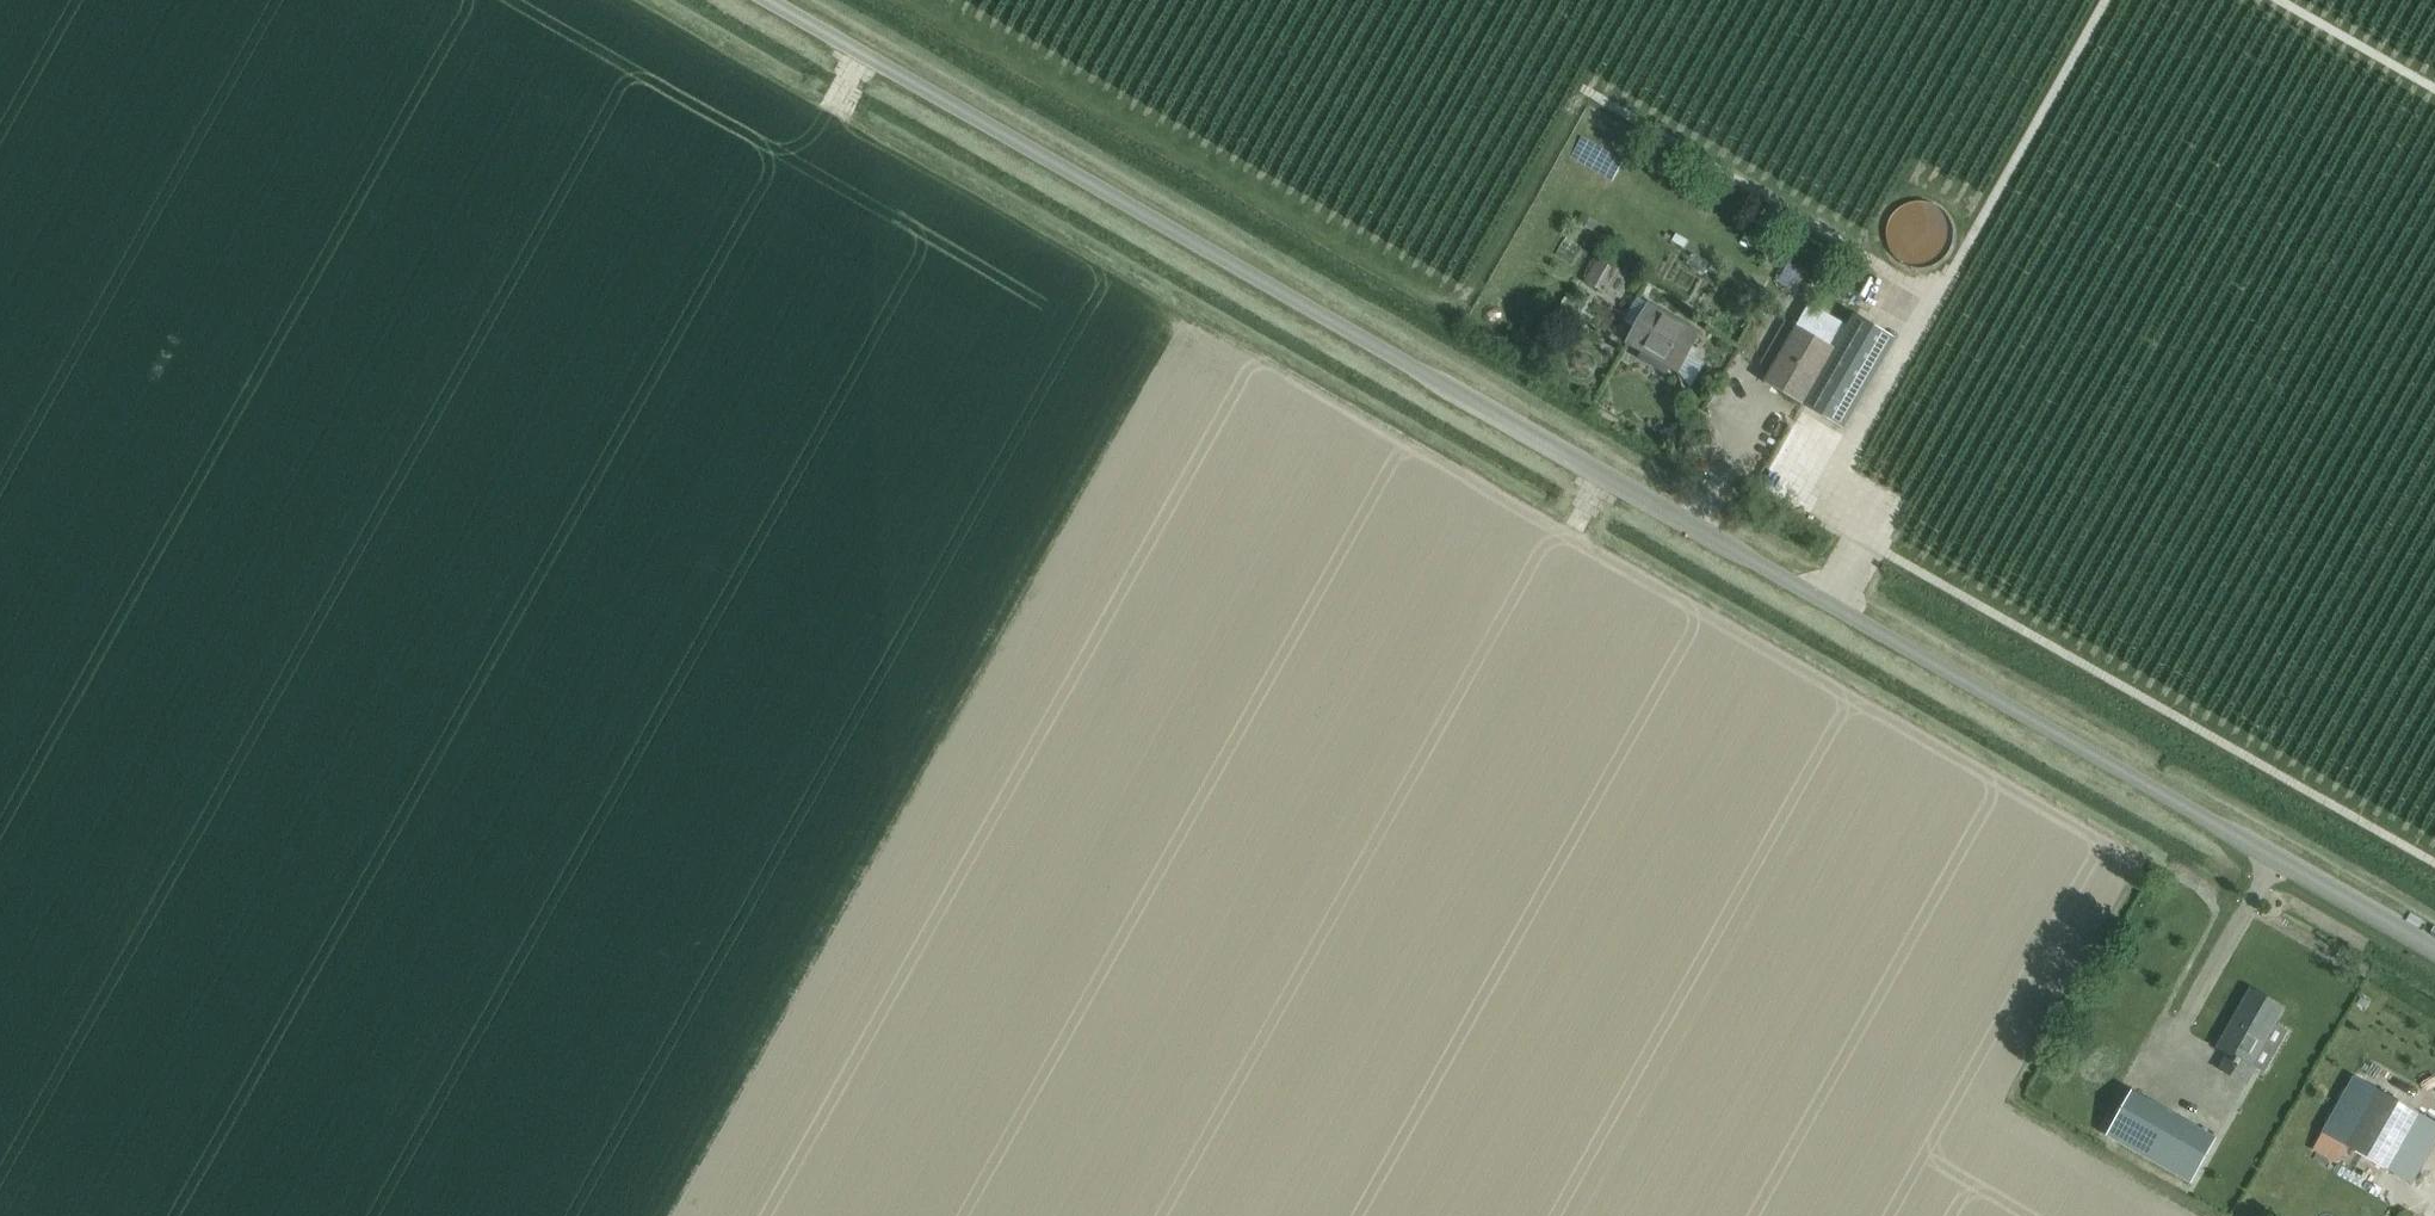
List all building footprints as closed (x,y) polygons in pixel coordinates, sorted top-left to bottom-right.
[(1786,289),(1778,310),(1819,327),(1827,307),(1786,289)] [(1649,304),(1627,342),(1646,353),(1642,360),(1664,373),(1668,366),(1678,371),(1700,333),(1649,304)] [(1835,349),(1802,405),(1843,429),(1896,339),(1854,314),(1847,326),(1835,349)] [(1770,371),(1763,383),(1802,405),(1835,349),(1796,326),(1785,320),(1770,346),(1781,352),(1770,371)] [(2250,1064),(2282,1007),(2250,989),(2217,1047),(2227,1053),(2218,1069),(2245,1084),(2255,1067),(2250,1064)] [(2418,1113),(2353,1076),(2312,1149),(2336,1163),(2346,1146),(2386,1169),(2410,1183),(2434,1140),(2434,1123),(2418,1113)] [(2190,1182),(2215,1138),(2131,1091),(2106,1135),(2190,1182)]
